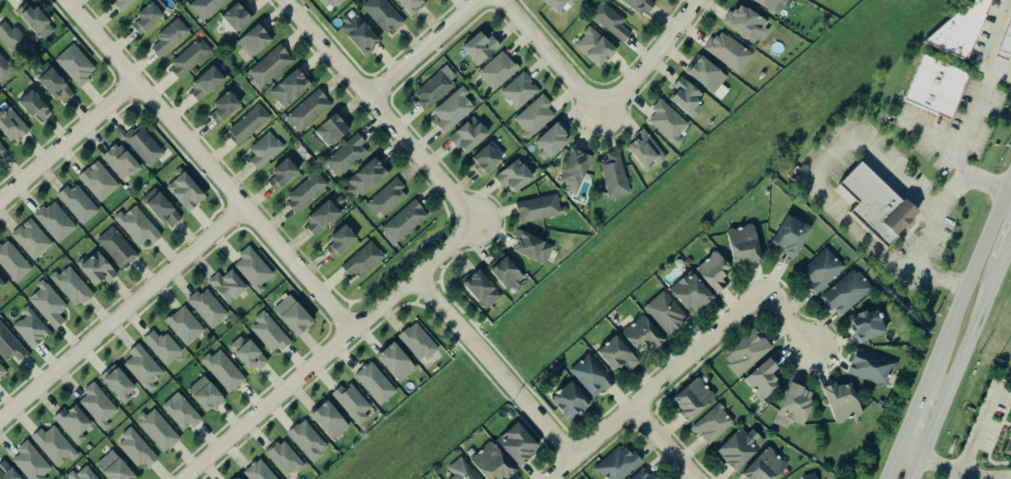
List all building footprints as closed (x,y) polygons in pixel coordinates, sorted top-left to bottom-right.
[(122,13),(137,0),(112,0),(122,13)] [(165,15),(151,0),(136,14),(141,19),(132,27),(141,36),(165,15)] [(204,22),(228,0),(197,0),(189,7),(204,22)] [(341,0),(319,0),(329,11),(341,0)] [(385,0),(369,0),(362,7),(389,36),(405,21),(385,0)] [(424,0),(399,0),(412,16),(427,4),(424,0)] [(558,15),(567,4),(571,7),(578,0),(542,0),(558,15)] [(657,3),(652,0),(621,0),(647,18),(657,3)] [(789,0),(752,0),(780,16),(789,0)] [(924,43),(976,0),(992,0),(994,1),(969,62),(924,43)] [(625,20),(601,1),(589,17),(624,43),(632,33),(621,25),(625,20)] [(33,11),(25,2),(16,11),(44,41),(56,29),(36,8),(33,11)] [(253,21),(242,2),(223,13),(234,32),(253,21)] [(723,22),(757,44),(771,23),(743,4),(737,13),(732,10),(723,22)] [(348,22),(348,21),(341,27),(365,56),(382,43),(358,14),(348,22)] [(994,55),(1010,17),(1010,54),(1008,61),(994,55)] [(157,37),(160,40),(151,48),(160,58),(189,31),(178,18),(157,37)] [(11,31),(4,22),(0,25),(0,36),(20,60),(34,49),(16,27),(11,31)] [(274,39),(259,23),(238,43),(252,59),(274,39)] [(618,50),(591,27),(575,45),(602,68),(618,50)] [(706,49),(739,75),(754,56),(721,30),(706,49)] [(463,48),(479,67),(502,46),(493,36),(489,40),(482,31),(463,48)] [(168,63),(179,78),(213,53),(202,38),(168,63)] [(97,71),(73,43),(55,59),(79,87),(97,71)] [(294,59),(280,44),(247,73),(261,89),(294,59)] [(495,92),(520,69),(503,51),(478,73),(495,92)] [(728,78),(701,53),(686,70),(713,95),(728,78)] [(2,83),(15,70),(0,54),(0,81),(2,83)] [(953,121),(905,102),(923,57),(971,75),(953,121)] [(33,75),(60,105),(74,92),(47,62),(33,75)] [(226,79),(213,65),(188,88),(201,102),(226,79)] [(412,94),(425,110),(459,84),(446,67),(412,94)] [(283,108),(312,86),(299,68),(270,90),(283,108)] [(517,111),(540,92),(524,72),(501,91),(517,111)] [(706,94),(680,77),(673,88),(676,90),(669,100),(692,115),(706,94)] [(433,113),(441,120),(436,125),(445,135),(475,108),(464,97),(469,93),(462,86),(433,113)] [(286,118),(301,134),(332,104),(318,89),(286,118)] [(36,114),(42,121),(52,112),(32,90),(18,103),(32,118),(36,114)] [(243,105),(229,90),(213,106),(226,120),(243,105)] [(513,122),(529,140),(555,116),(549,109),(553,105),(542,94),(513,122)] [(648,121),(677,148),(683,141),(678,137),(689,125),(661,99),(652,109),(656,113),(648,121)] [(238,146),(271,119),(259,104),(226,132),(238,146)] [(31,131),(6,105),(0,111),(0,129),(15,145),(31,131)] [(351,131),(338,113),(314,130),(327,148),(351,131)] [(466,156),(491,135),(474,116),(450,137),(466,156)] [(536,143),(551,159),(572,140),(557,123),(536,143)] [(125,136),(147,167),(164,155),(141,124),(125,136)] [(658,165),(668,157),(643,131),(626,147),(646,168),(654,161),(658,165)] [(284,148),(257,171),(248,161),(255,156),(249,149),(268,132),(276,141),(278,140),(284,148)] [(370,150),(356,135),(326,163),(340,178),(370,150)] [(140,167),(117,142),(101,157),(124,182),(140,167)] [(488,175),(504,160),(489,144),(473,158),(488,175)] [(594,157),(574,149),(557,186),(577,195),(594,157)] [(610,199),(631,193),(619,150),(607,154),(608,160),(600,162),(610,199)] [(276,192),(301,173),(289,157),(272,170),(276,176),(268,182),(276,192)] [(390,174),(375,157),(345,184),(361,200),(390,174)] [(509,183),(517,194),(535,179),(519,158),(495,178),(503,188),(509,183)] [(101,203),(120,186),(96,160),(77,178),(101,203)] [(889,247),(853,212),(860,205),(839,185),(862,161),(920,216),(889,247)] [(285,199),(298,213),(329,185),(316,171),(285,199)] [(189,213),(207,196),(184,172),(166,189),(189,213)] [(409,195),(395,179),(367,204),(382,220),(409,195)] [(99,211),(74,183),(58,197),(83,225),(99,211)] [(183,217),(154,187),(141,200),(170,229),(183,217)] [(338,208),(345,202),(336,193),(304,223),(317,237),(343,213),(338,208)] [(517,202),(521,223),(567,214),(566,207),(560,208),(558,194),(517,202)] [(428,215),(414,199),(380,231),(395,246),(428,215)] [(76,228),(53,200),(34,216),(58,244),(76,228)] [(115,221),(139,247),(148,240),(152,244),(162,236),(134,204),(115,221)] [(787,216),(801,225),(802,223),(811,229),(794,257),(770,242),(787,216)] [(34,261),(53,244),(29,218),(10,235),(34,261)] [(331,238),(334,242),(326,250),(336,260),(359,238),(346,224),(331,238)] [(735,267),(764,262),(758,224),(729,229),(735,267)] [(97,239),(121,270),(138,257),(113,226),(97,239)] [(545,266),(555,246),(520,230),(515,240),(519,241),(515,251),(545,266)] [(9,239),(0,246),(0,265),(14,284),(32,271),(9,239)] [(341,267),(371,242),(384,258),(359,280),(353,273),(349,276),(341,267)] [(233,263),(258,292),(275,276),(250,248),(233,263)] [(817,294),(845,268),(827,248),(798,273),(817,294)] [(79,268),(96,287),(104,280),(107,284),(118,274),(98,251),(79,268)] [(720,294),(728,286),(722,280),(734,268),(715,251),(696,271),(720,294)] [(487,268),(510,292),(526,278),(503,253),(487,268)] [(684,261),(688,258),(692,263),(688,266),(684,261)] [(75,309),(93,296),(70,264),(52,278),(75,309)] [(838,317),(874,291),(857,269),(821,295),(838,317)] [(218,273),(208,282),(229,305),(248,288),(232,270),(223,278),(218,273)] [(460,281),(486,310),(503,295),(479,270),(471,277),(468,274),(460,281)] [(670,289),(696,316),(716,297),(691,270),(670,289)] [(26,299),(55,330),(65,321),(59,314),(68,307),(45,282),(26,299)] [(212,330),(229,315),(204,288),(188,302),(212,330)] [(671,335),(689,319),(664,290),(645,307),(671,335)] [(299,338),(316,322),(290,294),(273,311),(299,338)] [(13,325),(30,349),(50,335),(29,305),(20,311),(24,317),(13,325)] [(185,347),(205,333),(185,306),(165,320),(185,347)] [(852,318),(859,343),(887,335),(880,310),(852,318)] [(274,356),(291,341),(263,311),(254,320),(257,324),(251,330),(274,356)] [(641,351),(648,343),(656,351),(669,337),(643,314),(623,335),(641,351)] [(0,321),(0,356),(5,362),(12,355),(17,362),(27,354),(0,321)] [(397,337),(418,361),(423,356),(426,360),(438,350),(415,323),(409,329),(407,328),(397,337)] [(773,349),(757,329),(722,357),(738,377),(773,349)] [(167,367),(183,352),(167,334),(161,339),(153,330),(142,340),(167,367)] [(230,347),(256,375),(269,362),(243,334),(230,347)] [(631,372),(642,362),(616,335),(598,352),(616,372),(624,365),(631,372)] [(401,383),(418,368),(393,341),(376,356),(401,383)] [(165,374),(138,344),(128,352),(132,357),(124,365),(150,393),(156,388),(153,385),(165,374)] [(889,387),(897,360),(857,348),(849,376),(889,387)] [(200,361),(231,395),(247,380),(220,350),(212,357),(209,353),(200,361)] [(615,382),(589,353),(570,370),(596,399),(615,382)] [(745,383),(765,402),(782,384),(773,376),(781,368),(769,357),(745,383)] [(380,405),(354,376),(362,369),(361,368),(365,365),(366,366),(370,362),(396,391),(380,405)] [(123,406),(131,400),(128,395),(136,390),(116,363),(100,376),(123,406)] [(209,414),(226,399),(204,376),(188,391),(209,414)] [(717,397),(697,377),(674,401),(684,410),(680,414),(690,424),(717,397)] [(824,390),(837,424),(862,414),(849,380),(824,390)] [(570,423),(592,405),(573,381),(551,399),(570,423)] [(372,407),(348,382),(332,396),(360,426),(369,418),(365,414),(372,407)] [(77,400),(103,428),(120,411),(94,383),(77,400)] [(806,425),(816,391),(790,384),(780,418),(806,425)] [(186,433),(202,419),(178,392),(161,407),(186,433)] [(310,412),(331,442),(349,428),(328,399),(310,412)] [(82,434),(93,426),(77,404),(66,412),(64,409),(54,417),(76,447),(86,439),(82,434)] [(735,422),(718,404),(692,428),(708,446),(735,422)] [(164,454),(181,439),(154,409),(147,416),(145,414),(136,422),(164,454)] [(287,434),(312,463),(329,449),(304,419),(287,434)] [(521,467),(542,448),(518,422),(497,441),(521,467)] [(41,429),(31,437),(58,470),(77,454),(54,426),(45,433),(41,429)] [(125,440),(119,445),(139,471),(156,459),(133,426),(121,435),(125,440)] [(717,456),(740,473),(766,440),(752,430),(748,435),(739,428),(717,456)] [(286,477),(295,470),(298,474),(306,466),(281,439),(265,454),(286,477)] [(487,478),(501,478),(504,476),(507,478),(509,478),(519,470),(493,439),(470,459),(487,478)] [(26,440),(16,450),(19,454),(12,461),(29,478),(47,478),(44,476),(52,468),(26,440)] [(603,478),(624,478),(640,462),(620,442),(594,470),(603,478)] [(789,466),(769,447),(743,475),(747,478),(777,478),(789,466)] [(112,450),(95,466),(107,478),(135,478),(137,477),(112,450)] [(455,476),(450,478),(478,478),(463,456),(449,466),(455,476)] [(260,459),(277,478),(248,478),(243,473),(251,466),(250,465),(254,462),(255,463),(260,459)] [(5,462),(0,466),(0,478),(21,478),(5,462)] [(86,464),(69,478),(70,478),(98,478),(86,464)] [(646,467),(631,478),(656,478),(646,467)]
